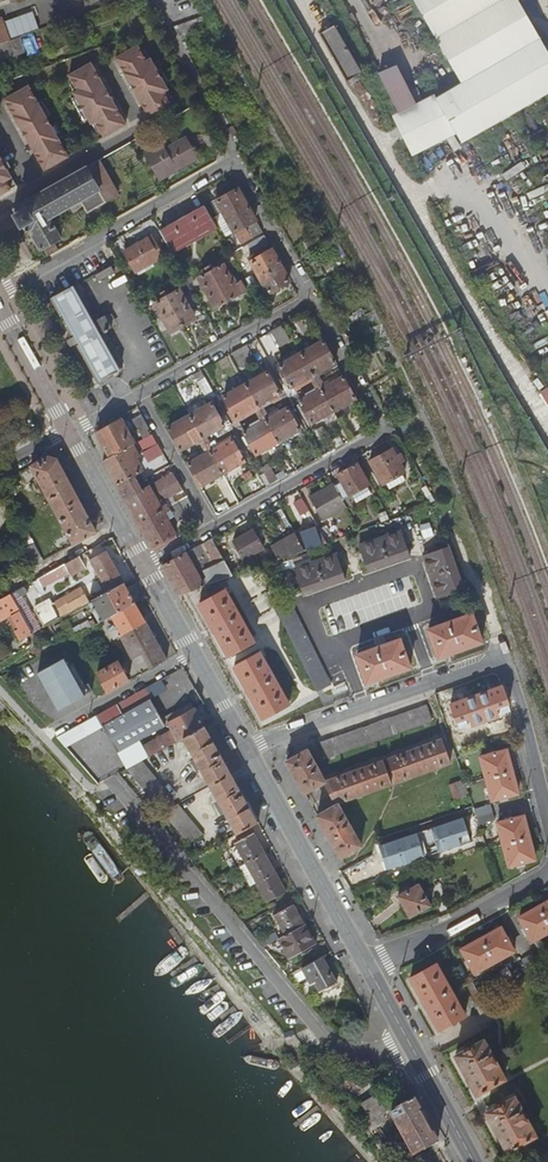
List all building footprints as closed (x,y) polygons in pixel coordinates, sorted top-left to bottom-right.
[(460,86),(438,96),(457,135),(463,146),(547,96),(547,47),(521,0),(411,0),(460,86)] [(0,20),(0,45),(11,41),(2,19),(0,20)] [(336,26),(321,35),(348,82),(353,80),(364,73),(336,26)] [(21,37),(11,41),(0,45),(0,62),(26,53),(21,37)] [(139,47),(123,56),(128,64),(121,67),(125,75),(130,73),(134,81),(136,79),(144,94),(142,96),(146,103),(142,105),(147,113),(153,110),(158,118),(173,109),(168,101),(163,104),(159,97),(165,94),(161,86),(165,84),(156,68),(152,70),(148,62),(142,65),(139,58),(144,55),(139,47)] [(67,61),(63,49),(47,55),(51,67),(67,61)] [(148,53),(144,55),(139,58),(142,65),(148,62),(152,60),(148,53)] [(128,64),(123,56),(117,59),(121,67),(128,64)] [(91,64),(85,68),(90,76),(96,72),(91,64)] [(160,65),(156,68),(165,84),(169,82),(160,65)] [(400,116),(419,106),(398,66),(379,75),(400,116)] [(85,68),(78,72),(113,134),(120,130),(116,122),(122,118),(117,110),(113,112),(109,104),(102,109),(94,94),(101,90),(96,82),(100,80),(96,72),(90,76),(85,68)] [(113,134),(78,72),(69,76),(74,85),(79,82),(83,89),(77,92),(82,99),(78,101),(88,118),(91,116),(95,124),(101,121),(105,127),(99,130),(104,139),(113,134)] [(130,73),(125,75),(142,105),(146,103),(142,96),(144,94),(136,79),(134,81),(130,73)] [(117,110),(100,80),(96,82),(101,90),(94,94),(102,109),(109,104),(113,112),(117,110)] [(79,82),(74,85),(70,88),(74,94),(77,92),(83,89),(79,82)] [(169,92),(165,84),(161,86),(165,94),(169,92)] [(32,108),(35,106),(39,104),(29,86),(26,88),(30,97),(27,100),(32,108)] [(52,168),(66,160),(61,151),(57,154),(52,145),(55,143),(50,133),(53,130),(45,114),(40,116),(35,106),(32,108),(27,100),(30,97),(26,88),(12,96),(17,104),(9,108),(15,118),(19,116),(25,126),(31,122),(39,137),(33,141),(39,151),(34,154),(40,164),(47,160),(52,168)] [(77,92),(74,94),(78,101),(82,99),(77,92)] [(169,92),(165,94),(159,97),(163,104),(168,101),(172,98),(169,92)] [(5,100),(9,108),(17,104),(12,96),(5,100)] [(414,157),(457,135),(438,96),(419,106),(400,116),(394,119),(398,125),(414,157)] [(88,118),(78,101),(74,104),(84,120),(88,118)] [(40,116),(45,114),(39,104),(35,106),(40,116)] [(153,110),(147,113),(151,122),(158,118),(153,110)] [(15,118),(34,154),(39,151),(33,141),(39,137),(31,122),(25,126),(19,116),(15,118)] [(116,122),(120,130),(126,126),(122,118),(116,122)] [(95,133),(99,130),(105,127),(101,121),(95,124),(92,126),(95,133)] [(55,143),(59,141),(53,130),(50,133),(55,143)] [(160,180),(198,159),(187,139),(165,151),(162,144),(145,154),(160,180)] [(66,160),(69,158),(59,141),(55,143),(52,145),(57,154),(61,151),(66,160)] [(460,155),(467,169),(473,166),(466,152),(460,155)] [(17,187),(0,157),(0,196),(17,187)] [(40,164),(44,172),(52,168),(47,160),(40,164)] [(117,197),(97,162),(86,168),(106,203),(117,197)] [(48,256),(57,251),(53,243),(60,239),(48,219),(81,201),(87,214),(106,203),(86,168),(14,209),(26,231),(32,228),(36,235),(32,237),(39,251),(43,248),(48,256)] [(255,220),(234,182),(216,193),(218,197),(208,203),(215,216),(221,213),(238,242),(246,238),(247,241),(262,233),(257,224),(242,232),(241,228),(255,220)] [(216,228),(204,206),(181,220),(194,241),(216,228)] [(194,241),(181,220),(160,232),(163,238),(172,253),(194,241)] [(172,253),(163,238),(154,243),(151,236),(123,251),(135,272),(162,257),(163,259),(172,254),(172,253)] [(289,282),(273,251),(251,264),(269,297),(272,295),(273,297),(280,293),(278,288),(289,282)] [(237,266),(230,254),(225,257),(231,270),(237,266)] [(122,269),(118,262),(111,266),(95,275),(99,282),(122,269)] [(211,265),(208,266),(228,302),(246,291),(241,281),(233,286),(223,266),(214,271),(211,265)] [(228,302),(208,266),(205,268),(208,274),(200,279),(216,308),(228,302)] [(76,286),(75,285),(51,298),(97,383),(122,369),(102,333),(111,327),(105,315),(95,321),(88,307),(92,305),(80,283),(76,286)] [(163,292),(183,327),(194,320),(178,291),(169,295),(167,290),(163,292)] [(172,333),(183,327),(163,292),(161,293),(164,298),(156,303),(172,333)] [(275,350),(290,342),(281,327),(267,335),(275,350)] [(301,354),(317,383),(321,381),(318,376),(337,366),(323,341),(310,349),(307,344),(298,349),(301,354)] [(254,360),(246,346),(233,354),(240,368),(254,360)] [(309,378),(314,385),(317,383),(301,354),(279,366),(291,388),(309,378)] [(202,371),(193,375),(207,403),(216,398),(202,371)] [(262,414),(265,412),(261,405),(279,395),(267,373),(246,385),(262,414)] [(333,412),(355,399),(341,374),(323,385),(321,381),(317,383),(333,412)] [(311,424),(333,412),(317,383),(314,385),(317,392),(299,402),(311,424)] [(254,409),(258,416),(262,414),(246,385),(223,397),(236,419),(254,409)] [(206,444),(210,442),(206,435),(224,425),(212,403),(208,406),(204,399),(186,409),(190,415),(206,444)] [(262,414),(278,443),(299,430),(288,408),(268,419),(265,412),(262,414)] [(255,455),(278,443),(262,414),(258,416),(262,422),(243,433),(255,455)] [(150,429),(142,415),(134,420),(141,434),(150,429)] [(203,446),(206,444),(190,415),(168,428),(181,450),(199,440),(203,446)] [(96,433),(109,457),(133,445),(134,444),(120,419),(96,433)] [(133,445),(134,448),(143,464),(163,453),(153,434),(134,444),(133,445)] [(206,444),(222,473),(244,461),(232,439),(214,449),(210,442),(206,444)] [(188,463),(200,486),(222,473),(206,444),(203,446),(197,449),(201,456),(188,463)] [(102,461),(116,484),(133,476),(141,472),(129,451),(134,448),(133,445),(109,457),(102,461)] [(389,490),(405,481),(401,475),(404,472),(399,464),(403,461),(396,447),(369,462),(382,485),(385,483),(389,490)] [(30,465),(73,545),(96,532),(57,460),(47,456),(30,465)] [(341,482),(334,486),(342,500),(353,494),(357,502),(372,495),(367,486),(368,485),(357,464),(338,475),(341,482)] [(266,488),(278,482),(270,467),(258,474),(266,488)] [(116,484),(137,524),(168,507),(178,502),(184,499),(182,496),(167,505),(164,500),(184,490),(174,473),(142,491),(140,486),(146,482),(145,480),(145,479),(137,483),(133,476),(116,484)] [(342,500),(334,486),(311,498),(323,522),(347,509),(342,500)] [(308,511),(302,499),(294,503),(301,516),(308,511)] [(137,524),(153,552),(167,543),(166,541),(176,535),(164,514),(170,510),(168,507),(137,524)] [(380,521),(386,518),(382,511),(376,515),(380,521)] [(272,539),(284,532),(276,516),(263,523),(272,539)] [(304,551),(326,543),(319,531),(316,526),(295,534),(304,551)] [(326,543),(334,540),(327,527),(319,531),(326,543)] [(242,559),(262,548),(253,531),(233,542),(242,559)] [(367,571),(409,557),(401,532),(359,547),(367,571)] [(295,534),(271,548),(277,560),(304,551),(295,534)] [(161,567),(177,595),(232,576),(213,540),(212,539),(205,543),(216,565),(197,575),(194,570),(205,564),(196,548),(161,567)] [(205,543),(196,548),(205,564),(194,570),(197,575),(216,565),(205,543)] [(25,566),(41,557),(34,544),(18,553),(25,566)] [(463,589),(448,548),(423,557),(438,598),(463,589)] [(98,599),(123,584),(105,552),(90,561),(101,582),(98,584),(100,588),(104,586),(105,589),(96,595),(98,599)] [(86,555),(85,553),(65,565),(71,577),(86,569),(80,559),(86,555)] [(303,594),(345,579),(336,554),(294,569),(303,594)] [(60,567),(37,580),(41,587),(63,574),(60,567)] [(111,615),(134,602),(123,584),(98,599),(89,603),(99,622),(111,615)] [(58,616),(86,600),(80,590),(52,605),(58,616)] [(224,590),(199,604),(227,656),(253,642),(224,590)] [(10,595),(32,635),(40,631),(22,598),(19,599),(16,592),(10,595)] [(26,639),(32,635),(10,595),(0,600),(0,614),(7,610),(18,630),(14,632),(20,642),(26,639)] [(317,693),(327,688),(332,686),(291,599),(286,601),(276,606),(317,693)] [(118,636),(144,622),(134,602),(111,615),(118,629),(110,634),(112,640),(118,636)] [(438,657),(482,642),(472,614),(444,623),(441,615),(425,621),(438,657)] [(150,669),(166,661),(144,622),(118,636),(132,660),(142,654),(150,669)] [(366,683),(410,667),(400,639),(357,656),(366,683)] [(32,650),(37,658),(44,654),(39,646),(32,650)] [(288,704),(259,652),(233,667),(262,718),(288,704)] [(69,666),(64,658),(37,673),(58,710),(85,695),(69,666)] [(128,681),(118,662),(96,673),(107,693),(128,681)] [(72,665),(69,666),(85,695),(88,693),(72,665)] [(510,711),(502,686),(450,705),(458,730),(468,726),(466,718),(468,717),(471,725),(497,716),(494,708),(497,707),(500,715),(510,711)] [(163,725),(148,699),(101,726),(115,752),(163,725)] [(325,758),(431,720),(426,705),(320,742),(325,758)] [(154,740),(160,750),(181,738),(202,726),(192,708),(167,723),(171,730),(154,740)] [(231,774),(204,725),(202,726),(181,738),(203,776),(205,775),(211,785),(231,774)] [(396,782),(449,763),(441,739),(388,758),(396,782)] [(304,793),(323,782),(325,781),(307,749),(286,761),(304,793)] [(517,793),(506,750),(480,757),(492,801),(517,793)] [(140,761),(126,769),(156,806),(171,798),(140,761)] [(325,781),(323,782),(336,803),(317,815),(340,856),(360,844),(338,804),(380,788),(372,764),(325,781)] [(214,796),(236,834),(257,821),(231,774),(211,785),(216,794),(214,796)] [(470,800),(463,779),(448,785),(455,805),(470,800)] [(176,804),(161,813),(187,844),(202,835),(176,804)] [(492,805),(473,810),(478,825),(496,820),(492,805)] [(386,869),(471,841),(463,816),(378,845),(386,869)] [(535,859),(524,816),(497,823),(508,866),(535,859)] [(234,843),(244,863),(264,852),(251,828),(237,835),(240,840),(234,843)] [(227,847),(239,867),(244,863),(234,843),(227,847)] [(264,852),(244,863),(255,883),(275,872),(264,852)] [(244,863),(239,867),(250,886),(255,883),(244,863)] [(275,872),(255,883),(266,902),(286,890),(275,872)] [(409,917),(430,904),(418,883),(397,895),(409,917)] [(547,932),(547,901),(519,918),(531,941),(547,932)] [(284,935),(304,923),(293,904),(274,915),(284,935)] [(315,943),(304,923),(284,935),(279,938),(289,958),(315,943)] [(512,951),(500,928),(461,950),(474,973),(512,951)] [(542,964),(535,951),(520,959),(527,972),(542,964)] [(336,981),(322,956),(301,968),(308,980),(312,978),(320,992),(336,981)] [(438,1030),(465,1014),(436,963),(410,978),(438,1030)] [(462,986),(464,990),(473,985),(471,982),(462,986)] [(473,985),(464,990),(476,1012),(484,1008),(473,985)] [(476,1093),(503,1078),(482,1039),(454,1054),(476,1093)] [(372,1108),(381,1102),(377,1095),(362,1104),(366,1111),(372,1108)] [(507,1150),(535,1135),(513,1096),(486,1111),(507,1150)] [(413,1156),(436,1143),(413,1101),(405,1106),(401,1099),(386,1109),(413,1156)] [(366,1111),(358,1116),(366,1130),(380,1123),(372,1108),(366,1111)]
